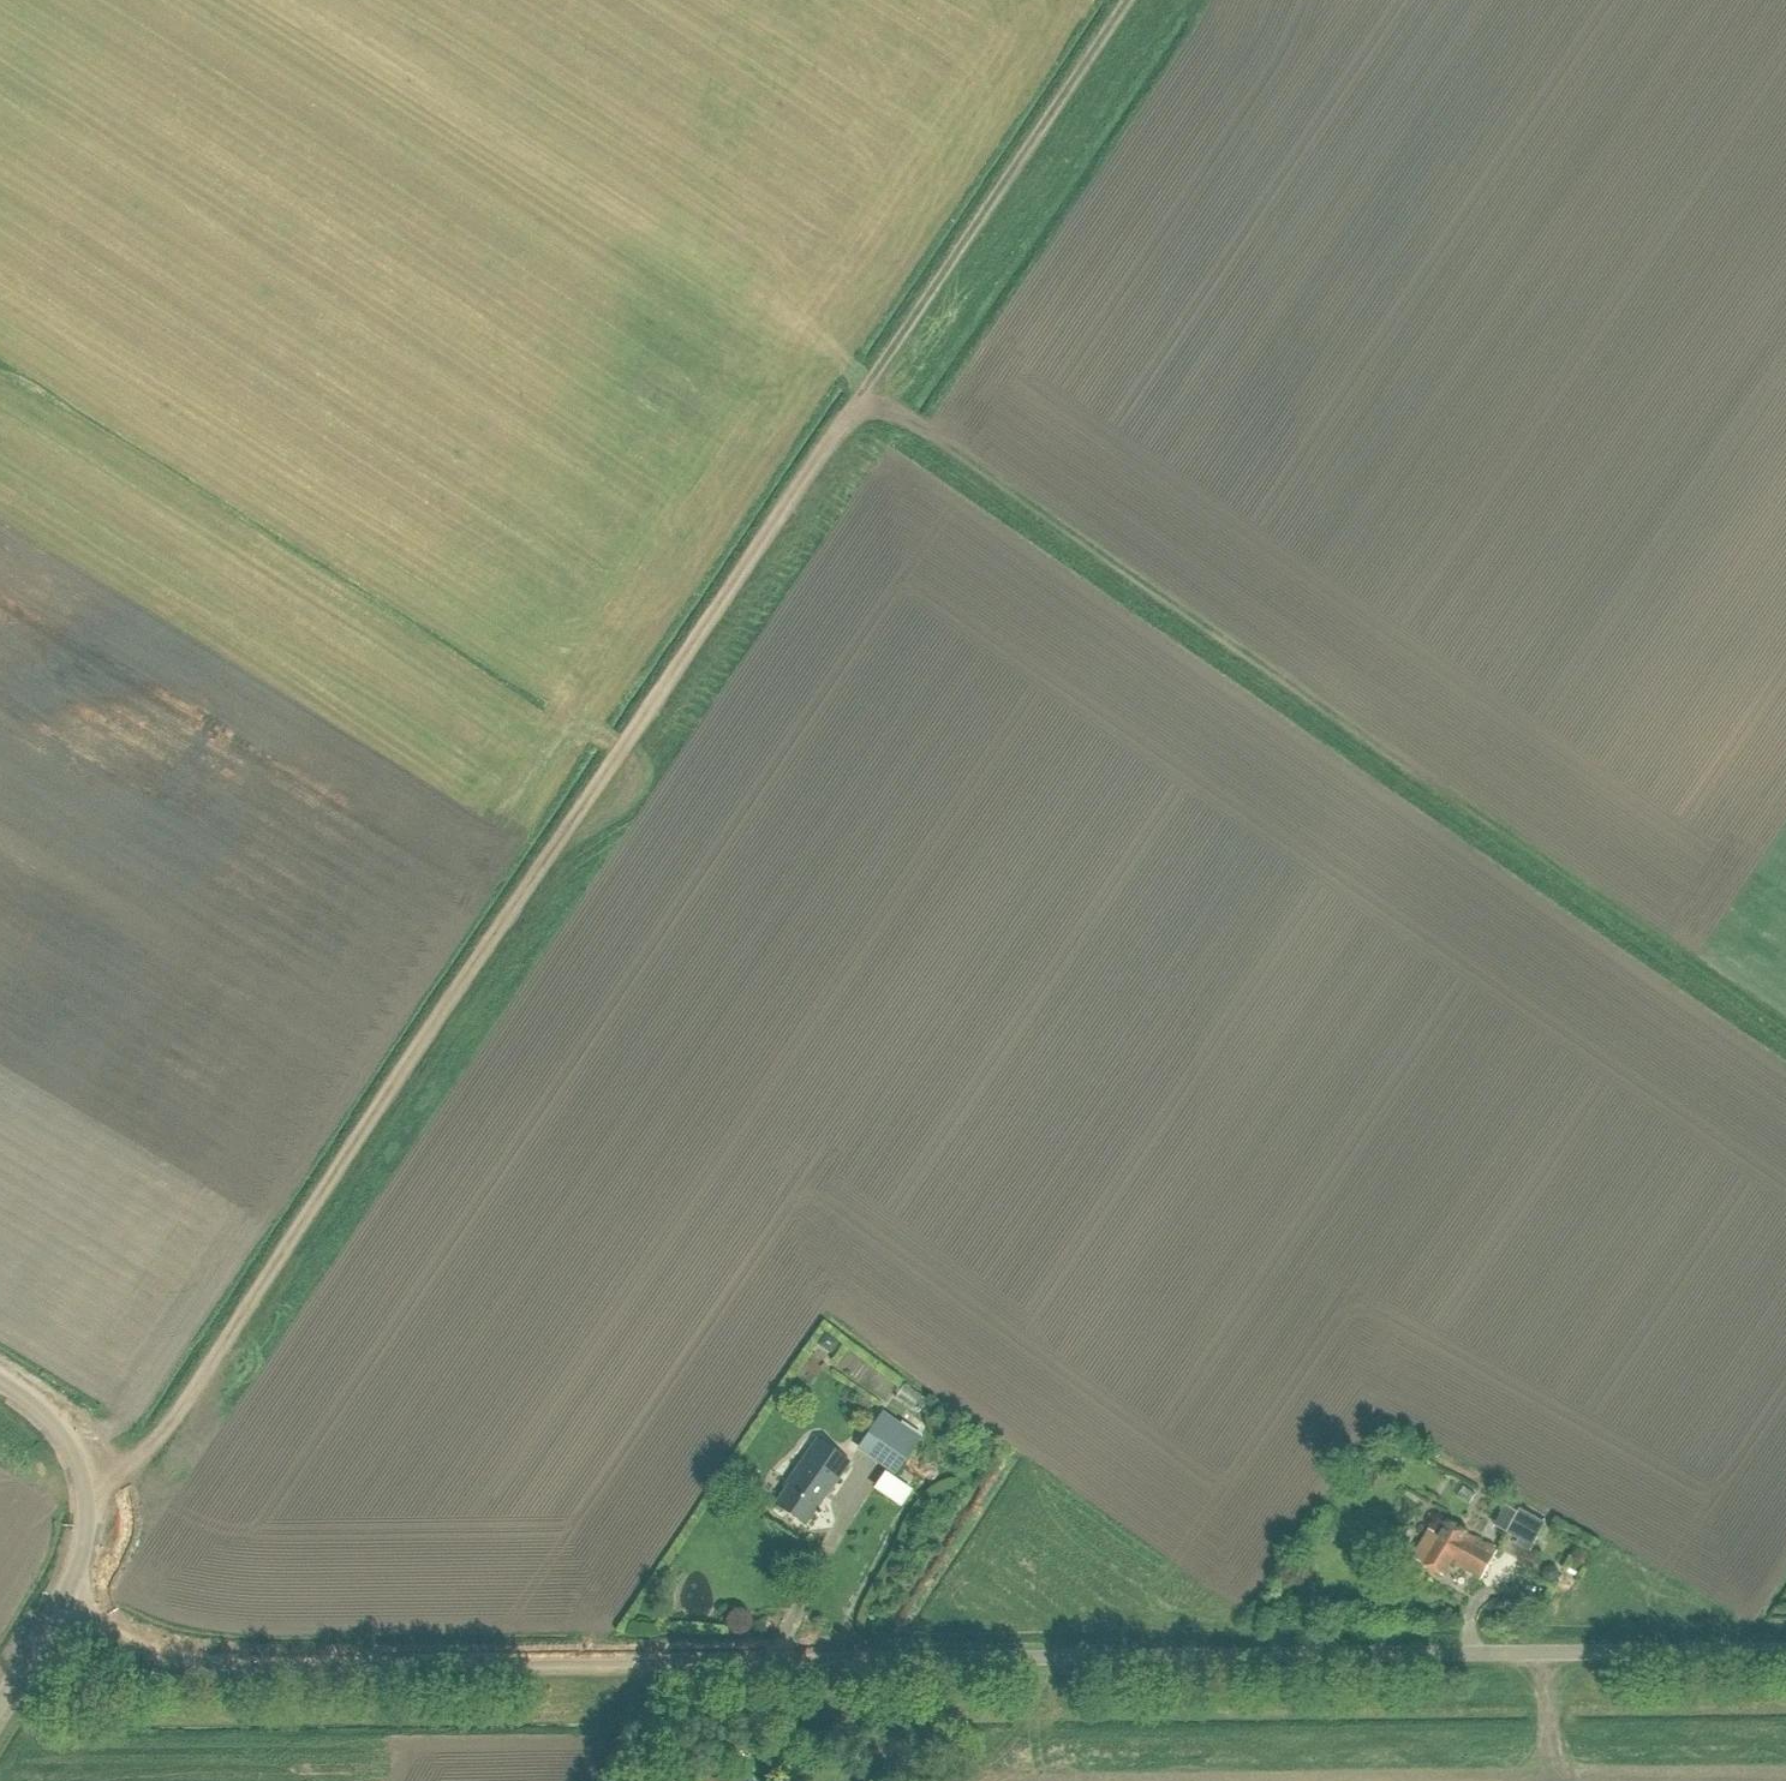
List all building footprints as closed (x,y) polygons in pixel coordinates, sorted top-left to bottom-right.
[(887,1396),(910,1412),(921,1395),(898,1380),(887,1396)] [(918,1438),(880,1413),(856,1449),(893,1476),(918,1438)] [(850,1462),(816,1438),(786,1483),(788,1485),(775,1505),(806,1525),(828,1491),(830,1492),(850,1462)] [(1546,1524),(1519,1510),(1507,1532),(1519,1539),(1517,1543),(1532,1551),(1546,1524)] [(1468,1532),(1448,1522),(1441,1536),(1430,1530),(1414,1559),(1445,1576),(1452,1563),(1482,1580),(1497,1552),(1467,1534),(1468,1532)]
